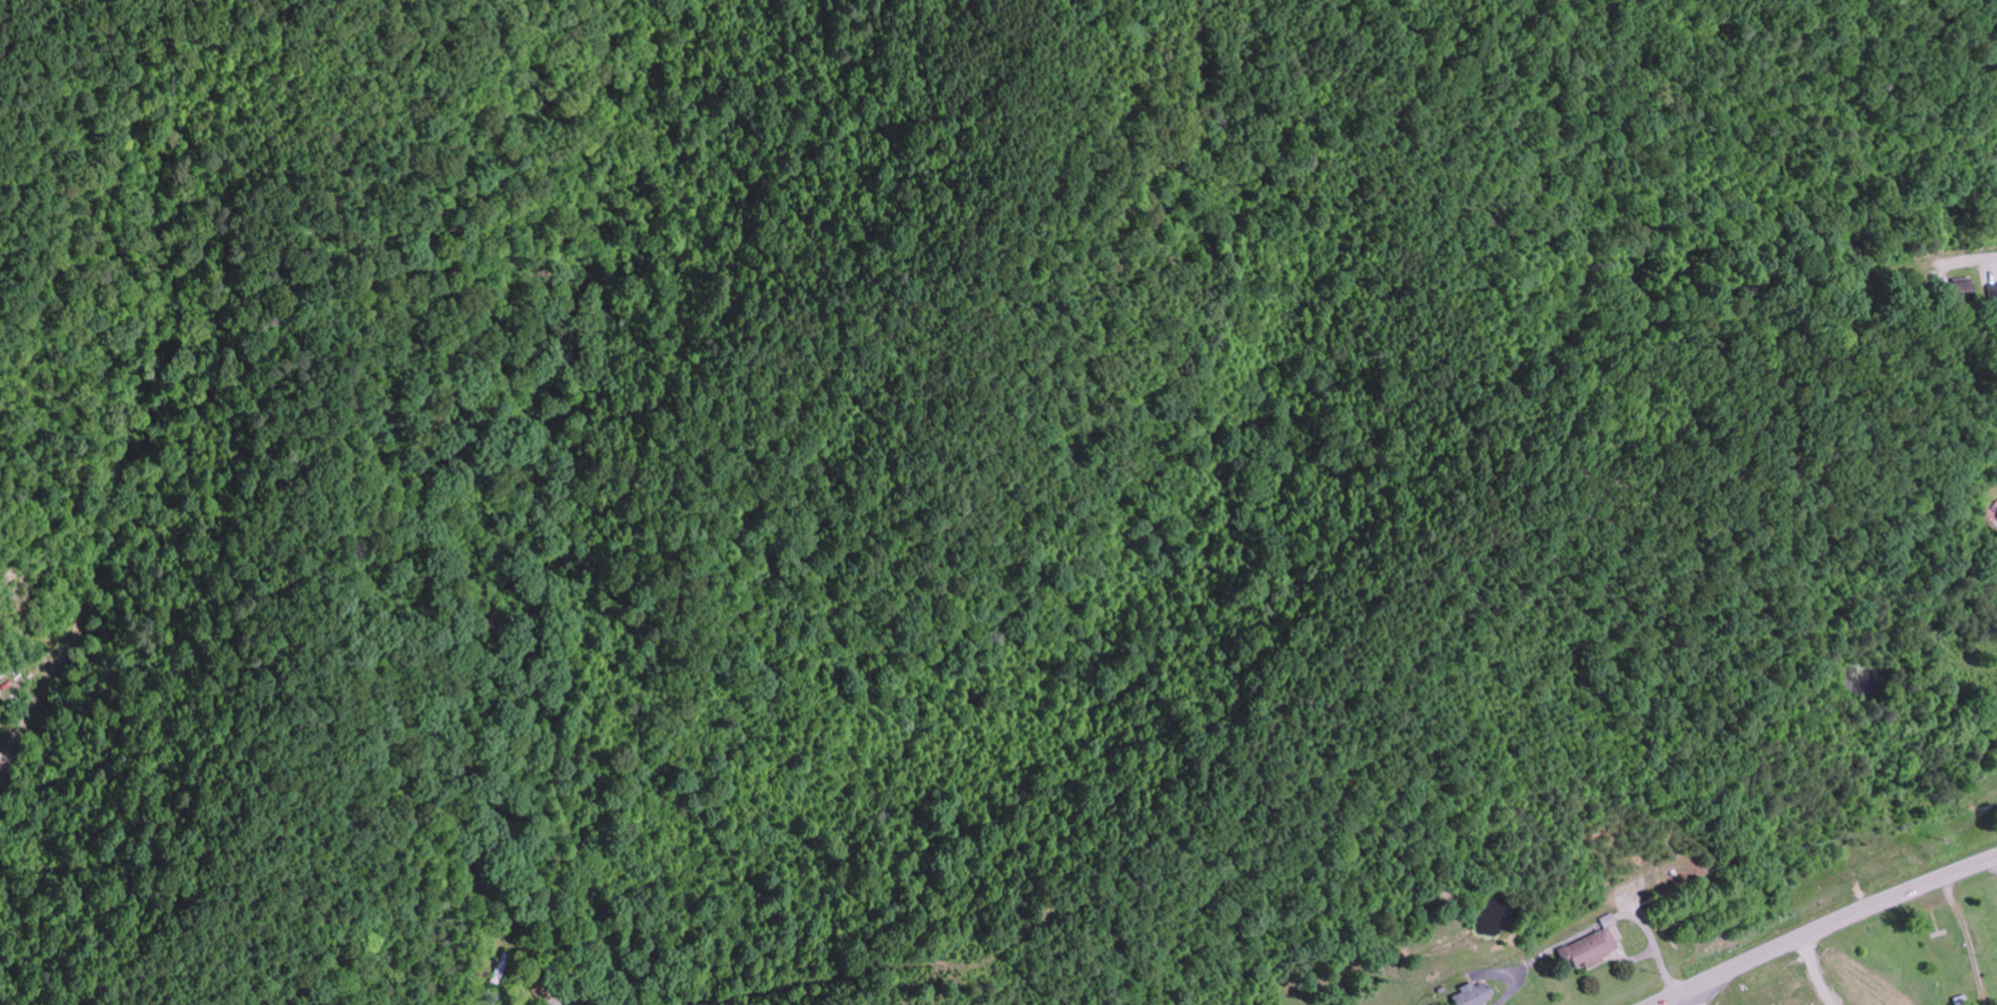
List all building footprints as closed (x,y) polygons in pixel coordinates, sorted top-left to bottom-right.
[(1955,277),(1955,298),(1976,298),(1976,277),(1955,277)] [(1561,948),(1567,963),(1575,960),(1579,969),(1622,952),(1617,941),(1623,939),(1614,916),(1604,919),(1608,929),(1561,948)] [(499,984),(510,955),(503,953),(493,982),(499,984)] [(573,1004),(562,987),(553,993),(543,979),(529,988),(540,1004),(572,1004),(573,1004)] [(1488,980),(1455,997),(1459,1004),(1487,1004),(1498,999),(1488,980)]
